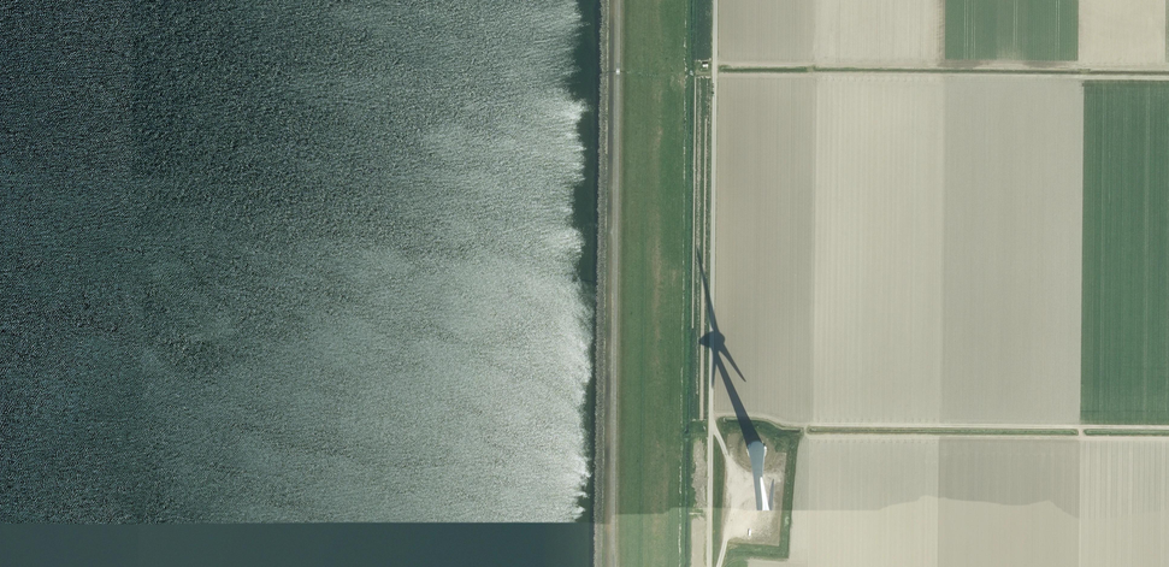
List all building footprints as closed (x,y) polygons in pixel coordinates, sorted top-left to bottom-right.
[(747,448),(747,451),(747,454),(748,456),(750,458),(753,460),(754,460),(756,460),(758,460),(761,460),(763,458),(765,456),(766,454),(767,451),(766,449),(765,446),(764,444),(762,442),(759,441),(757,441),(754,441),(751,442),(749,444),(748,446),(747,448)]
